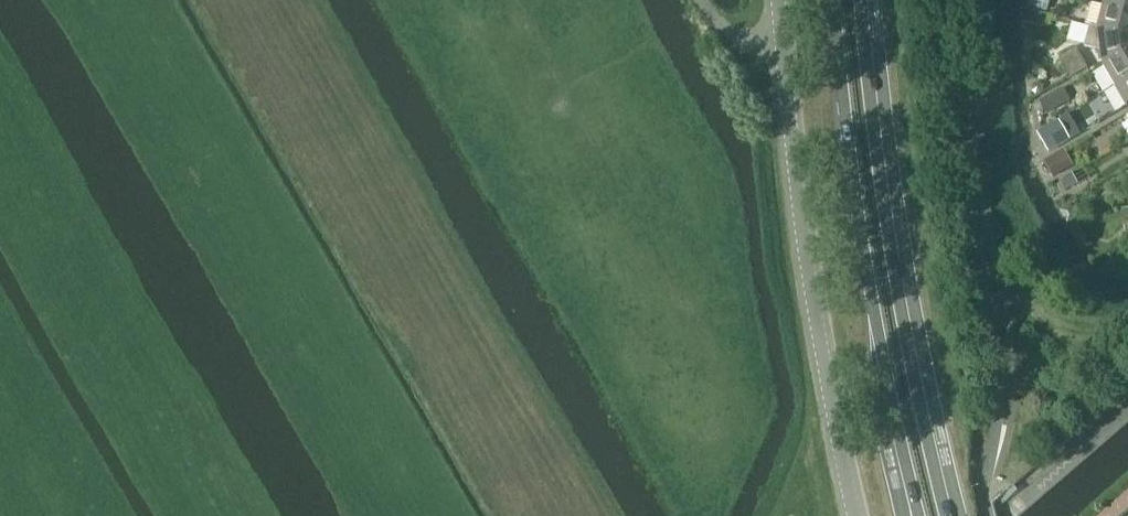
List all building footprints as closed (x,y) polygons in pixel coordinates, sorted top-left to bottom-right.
[(1024,5),(1047,13),(1051,0),(1026,0),(1024,5)] [(1104,6),(1127,13),(1127,0),(1105,0),(1104,6)] [(1098,29),(1124,39),(1127,40),(1127,13),(1104,6),(1098,27),(1098,29)] [(1028,12),(1025,24),(1038,27),(1041,15),(1028,12)] [(1084,48),(1100,52),(1102,64),(1105,71),(1127,61),(1127,60),(1127,40),(1124,39),(1098,29),(1090,27),(1084,48)] [(1059,56),(1070,75),(1086,66),(1075,47),(1059,56)] [(1105,71),(1114,86),(1127,78),(1127,60),(1127,61),(1105,71)] [(1114,86),(1126,107),(1127,106),(1127,78),(1114,86)] [(1050,97),(1039,103),(1046,116),(1057,109),(1050,97)] [(1058,122),(1038,134),(1048,153),(1069,141),(1058,122)] [(1045,162),(1044,163),(1052,178),(1074,167),(1065,151),(1045,162)] [(1066,178),(1060,182),(1065,191),(1076,185),(1071,175),(1066,178)]
